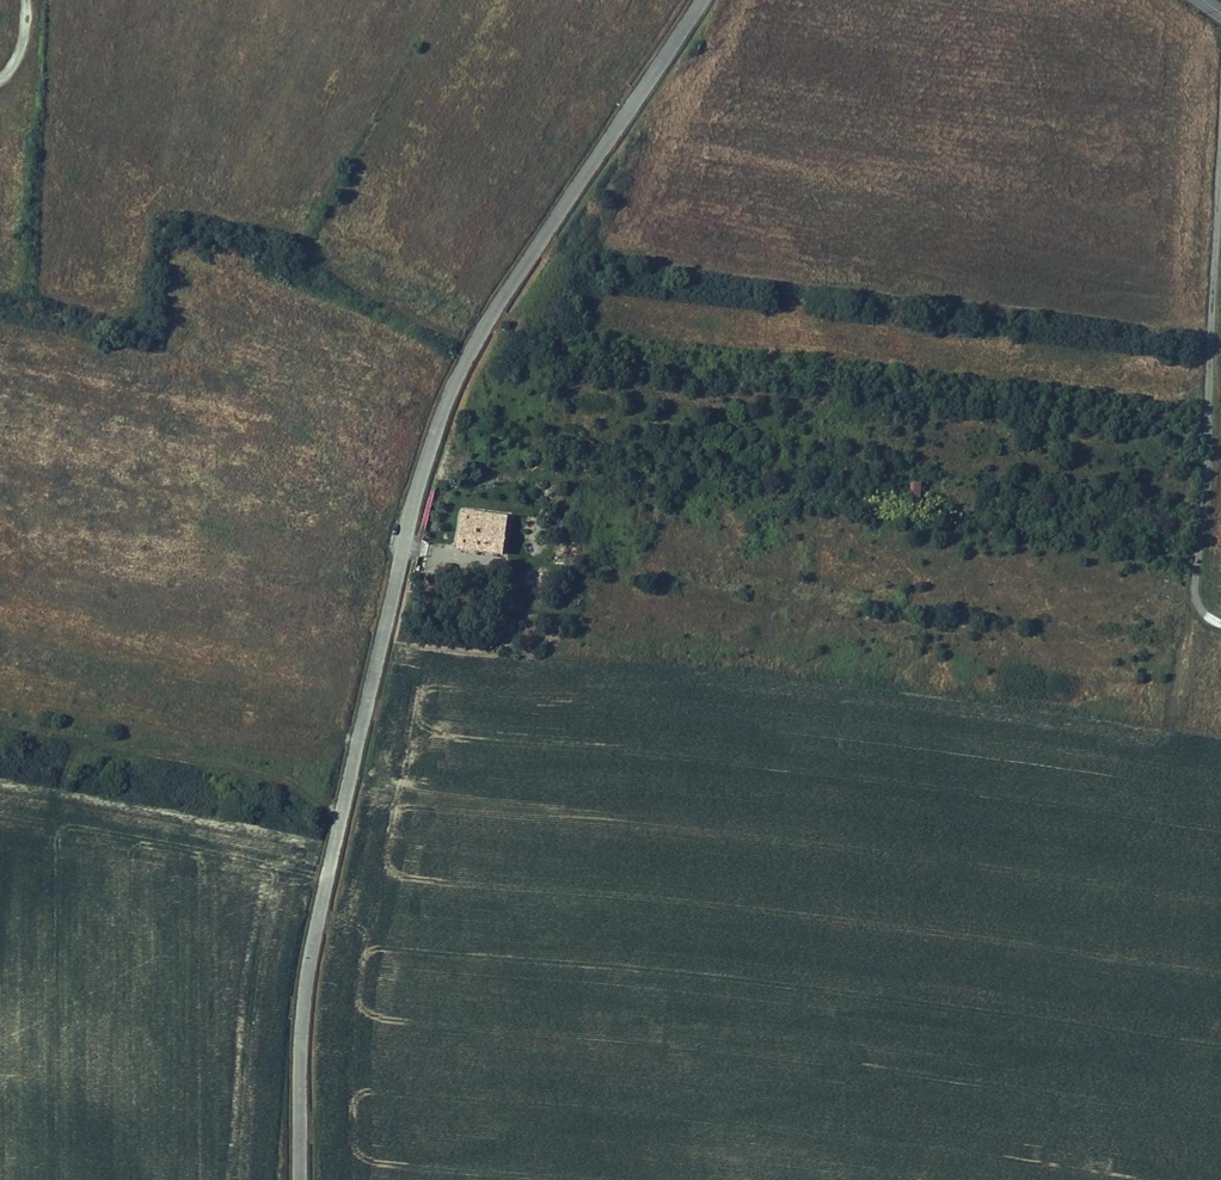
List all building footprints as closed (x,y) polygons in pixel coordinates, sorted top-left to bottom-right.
[(909,482),(909,501),(920,501),(919,482),(909,482)] [(478,514),(506,517),(508,506),(480,502),(478,514)] [(478,514),(463,513),(457,549),(500,555),(506,517),(478,514)] [(450,566),(438,564),(436,574),(448,576),(450,566)]
